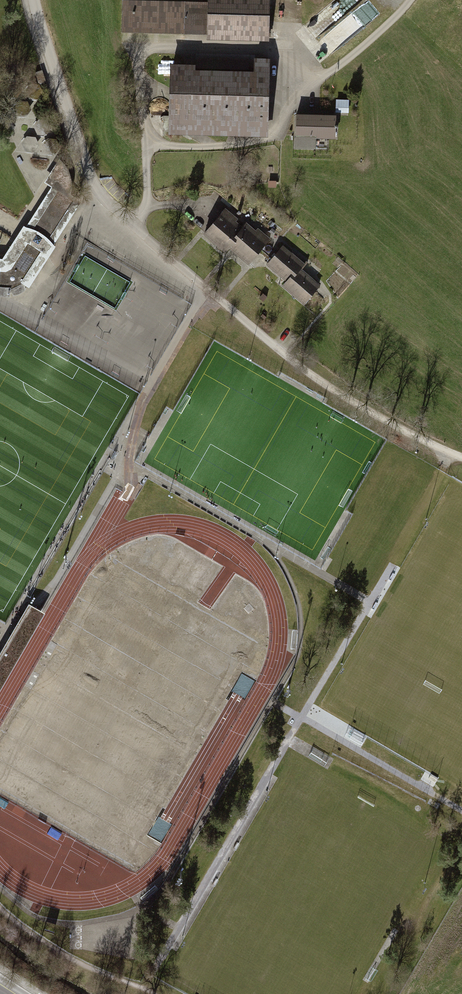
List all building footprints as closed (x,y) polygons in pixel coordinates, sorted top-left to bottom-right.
[(122,3),(121,37),(209,39),(208,42),(270,43),(271,0),(208,0),(208,4),(122,3)] [(197,67),(172,67),(171,135),(270,137),(271,61),(256,60),(255,73),(196,72),(197,67)] [(337,99),(337,112),(350,112),(350,99),(337,99)] [(337,117),(298,116),(297,139),(336,140),(337,117)] [(36,137),(27,136),(21,143),(25,152),(35,153),(40,145),(36,137)] [(5,261),(0,261),(0,296),(9,297),(31,291),(57,249),(55,248),(75,215),(80,206),(60,163),(45,185),(52,189),(47,196),(27,229),(25,228),(5,261)] [(274,183),(277,169),(264,167),(261,181),(274,183)] [(226,210),(204,236),(226,254),(229,251),(245,230),(237,223),(239,221),(226,210)] [(229,251),(249,268),(271,241),(258,231),(256,233),(249,226),(245,230),(229,251)] [(308,267),(285,248),(268,267),(288,284),(294,277),(297,279),(302,273),(308,267)] [(283,290),(305,309),(322,289),(302,273),(297,279),(294,277),(288,284),(283,290)] [(269,302),(264,298),(260,302),(266,306),(269,302)] [(158,422),(152,419),(145,431),(151,435),(158,422)] [(30,607),(0,655),(0,687),(3,689),(45,615),(30,607)]
